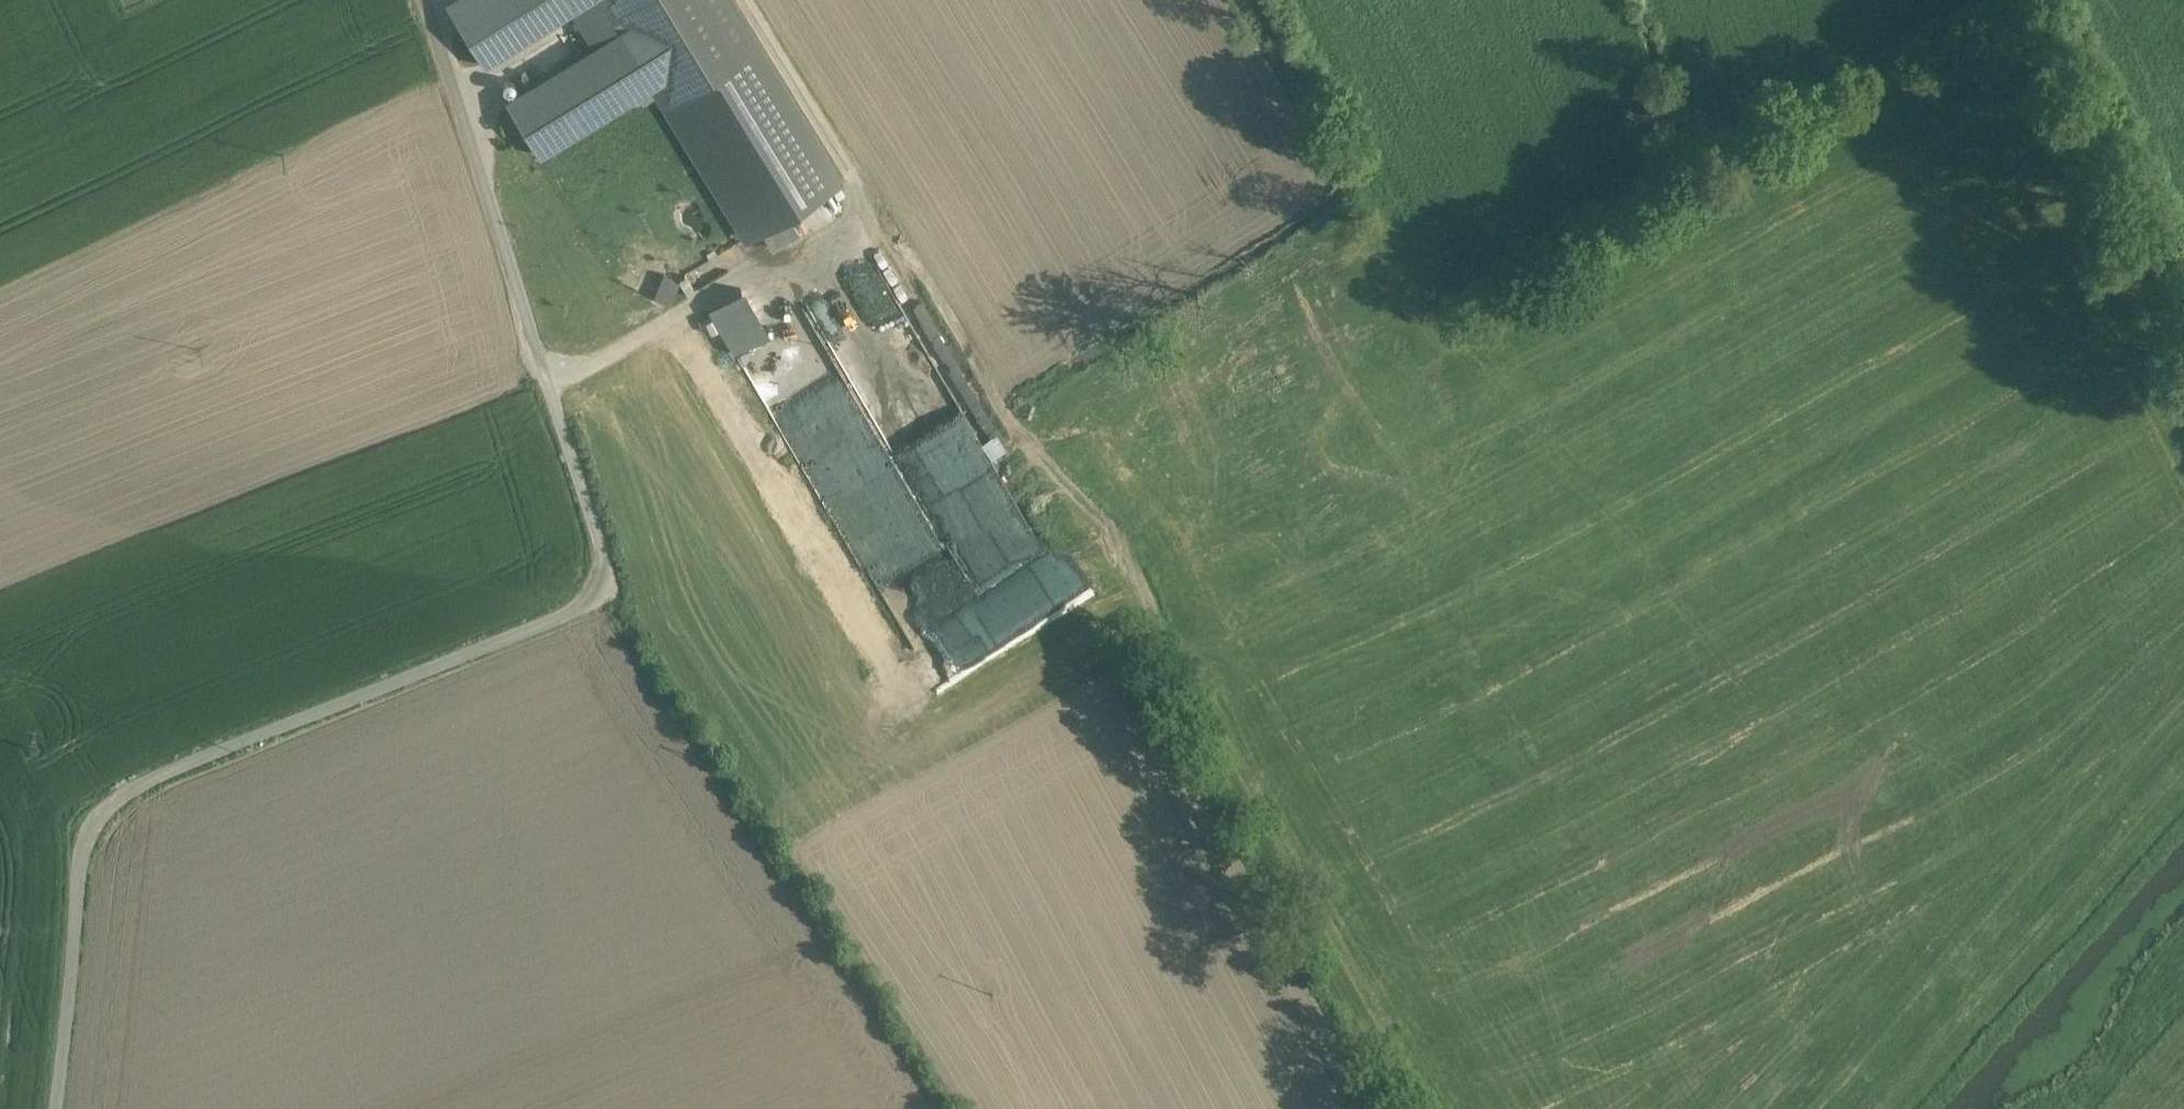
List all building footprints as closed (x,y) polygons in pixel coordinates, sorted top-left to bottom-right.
[(728,0),(461,0),(451,6),(485,63),(573,8),(594,42),(506,96),(541,153),(637,94),(642,101),(657,92),(666,106),(759,49),(728,0)] [(668,299),(678,278),(663,271),(653,292),(668,299)] [(743,284),(707,305),(732,348),(768,328),(743,284)] [(974,428),(998,430),(911,285),(900,291),(898,320),(890,325),(875,324),(866,329),(865,339),(854,321),(867,321),(878,315),(880,292),(875,295),(874,304),(863,303),(856,292),(834,306),(833,312),(862,359),(878,360),(877,372),(896,373),(906,389),(905,403),(925,404),(943,394),(953,410),(963,411),(974,428)] [(939,600),(960,595),(955,577),(935,582),(939,600)] [(1001,632),(1011,628),(1001,604),(990,608),(1001,632)] [(933,618),(917,628),(927,643),(943,633),(933,618)] [(937,661),(967,646),(963,638),(933,652),(937,661)]
